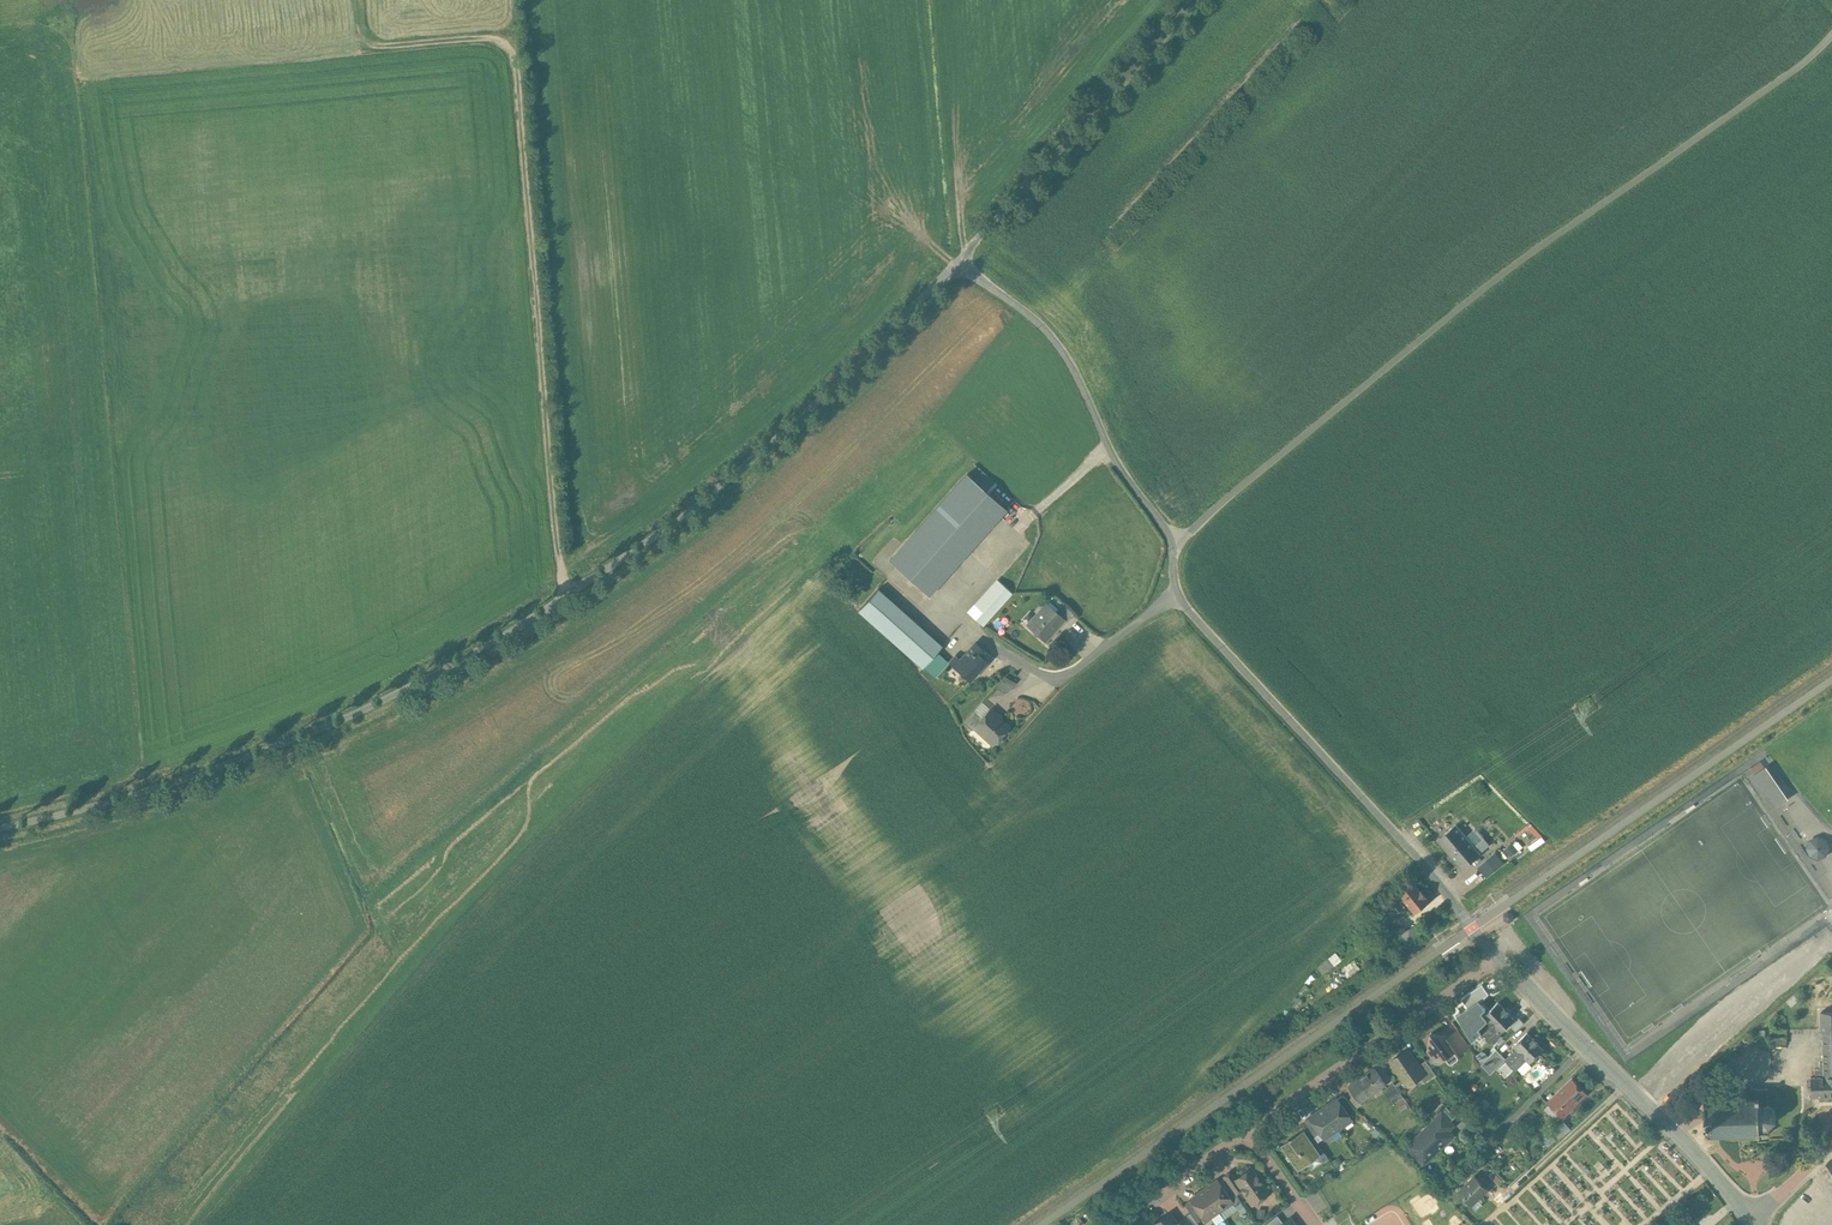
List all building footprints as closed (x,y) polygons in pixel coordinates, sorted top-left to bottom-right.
[(967,474),(890,560),(929,595),(1006,509),(967,474)] [(997,580),(975,606),(990,618),(1012,593),(997,580)] [(943,643),(878,588),(860,609),(936,677),(949,662),(936,651),(943,643)] [(1047,603),(1027,625),(1043,640),(1063,618),(1063,617),(1056,610),(1047,603)] [(1074,614),(1062,603),(1056,610),(1063,617),(1063,618),(1067,622),(1074,614)] [(990,618),(975,606),(968,614),(983,626),(990,618)] [(975,642),(959,659),(955,655),(949,662),(969,680),(991,656),(975,642)] [(997,686),(1008,692),(1015,680),(1004,674),(997,686)] [(1011,711),(1024,716),(1029,701),(1017,696),(1011,711)] [(1008,726),(990,709),(982,717),(974,727),(992,744),(993,742),(998,743),(1002,739),(1001,735),(1008,726)] [(975,710),(964,722),(972,730),(974,727),(982,717),(975,710)] [(1783,777),(1777,781),(1766,764),(1749,776),(1771,808),(1794,793),(1783,777)] [(1456,825),(1435,843),(1460,873),(1490,848),(1476,830),(1466,838),(1456,825)] [(1813,860),(1831,852),(1824,834),(1805,841),(1813,860)] [(1516,841),(1503,851),(1509,859),(1522,849),(1516,841)] [(1495,853),(1477,869),(1487,879),(1504,864),(1495,853)] [(1417,884),(1401,896),(1415,915),(1431,903),(1417,884)] [(1333,956),(1317,964),(1321,972),(1337,963),(1333,956)] [(1498,1003),(1484,1016),(1487,1019),(1478,1028),(1481,1031),(1488,1039),(1497,1030),(1501,1033),(1514,1019),(1498,1003)] [(1821,1012),(1822,1032),(1819,1032),(1820,1039),(1823,1039),(1824,1076),(1811,1076),(1812,1096),(1831,1096),(1831,1011),(1821,1012)] [(1474,1025),(1470,1028),(1464,1022),(1464,1027),(1472,1035),(1476,1035),(1481,1031),(1478,1028),(1478,1029),(1474,1025)] [(1470,1048),(1457,1030),(1450,1035),(1450,1036),(1458,1048),(1456,1050),(1459,1055),(1470,1048)] [(1497,1030),(1488,1039),(1493,1043),(1502,1035),(1501,1033),(1497,1030)] [(1450,1036),(1432,1033),(1431,1035),(1424,1040),(1429,1047),(1428,1051),(1431,1054),(1446,1057),(1450,1062),(1452,1063),(1456,1060),(1457,1058),(1453,1052),(1456,1050),(1458,1048),(1450,1036)] [(1527,1033),(1513,1046),(1516,1049),(1506,1059),(1505,1060),(1515,1070),(1526,1060),(1530,1063),(1543,1049),(1527,1033)] [(1419,1065),(1409,1050),(1406,1049),(1392,1059),(1391,1062),(1393,1064),(1392,1068),(1394,1071),(1398,1072),(1403,1079),(1406,1080),(1409,1077),(1412,1078),(1414,1080),(1417,1080),(1422,1076),(1424,1075),(1424,1073),(1419,1065)] [(1497,1049),(1481,1065),(1491,1074),(1505,1060),(1506,1059),(1497,1049)] [(1426,1060),(1419,1065),(1424,1073),(1424,1075),(1422,1076),(1426,1082),(1436,1075),(1426,1060)] [(1374,1067),(1349,1085),(1351,1088),(1355,1094),(1361,1102),(1386,1084),(1374,1067)] [(1572,1079),(1547,1102),(1562,1118),(1587,1094),(1572,1079)] [(1394,1083),(1383,1090),(1392,1104),(1403,1097),(1394,1083)] [(1355,1094),(1351,1088),(1347,1090),(1351,1097),(1355,1094)] [(1768,1088),(1750,1088),(1751,1098),(1705,1099),(1706,1134),(1759,1133),(1759,1134),(1769,1134),(1769,1126),(1775,1119),(1775,1110),(1768,1104),(1768,1088)] [(1351,1097),(1349,1099),(1356,1109),(1362,1104),(1361,1102),(1355,1094),(1351,1097)] [(1356,1109),(1343,1095),(1337,1099),(1347,1114),(1356,1109)] [(1347,1114),(1337,1099),(1336,1098),(1322,1108),(1338,1130),(1345,1125),(1346,1122),(1350,1118),(1347,1114)] [(1443,1102),(1432,1112),(1437,1118),(1442,1113),(1450,1122),(1456,1116),(1443,1102)] [(1322,1108),(1309,1117),(1309,1118),(1320,1133),(1323,1137),(1327,1134),(1331,1135),(1338,1130),(1322,1108)] [(1437,1118),(1407,1147),(1424,1164),(1453,1136),(1448,1130),(1452,1127),(1449,1123),(1450,1122),(1442,1113),(1437,1118)] [(1320,1133),(1309,1118),(1303,1122),(1314,1138),(1320,1133)] [(1571,1130),(1564,1123),(1557,1129),(1564,1136),(1571,1130)] [(1317,1154),(1302,1132),(1283,1145),(1298,1167),(1317,1154)] [(1323,1151),(1317,1155),(1322,1161),(1327,1157),(1323,1151)] [(1235,1179),(1235,1180),(1242,1189),(1251,1203),(1254,1201),(1258,1201),(1263,1198),(1264,1194),(1267,1191),(1251,1168),(1235,1179)] [(1235,1179),(1230,1171),(1223,1176),(1231,1187),(1235,1194),(1242,1189),(1235,1180),(1235,1179)] [(1488,1189),(1475,1176),(1467,1184),(1480,1197),(1488,1189)] [(1225,1191),(1217,1180),(1203,1190),(1219,1212),(1232,1203),(1233,1202),(1225,1191)] [(1480,1197),(1467,1184),(1459,1191),(1472,1205),(1480,1197)] [(1231,1187),(1225,1191),(1233,1202),(1232,1203),(1235,1207),(1241,1202),(1235,1194),(1231,1187)] [(1203,1190),(1190,1199),(1190,1200),(1203,1218),(1204,1220),(1208,1216),(1212,1217),(1219,1212),(1203,1190)] [(1506,1201),(1499,1194),(1489,1203),(1495,1211),(1506,1201)] [(1203,1218),(1190,1200),(1184,1205),(1197,1222),(1203,1218)] [(1153,1224),(1150,1224),(1149,1224),(1177,1224),(1176,1224),(1169,1214),(1153,1224)] [(1283,1223),(1277,1215),(1265,1224),(1281,1224),(1283,1223)]
